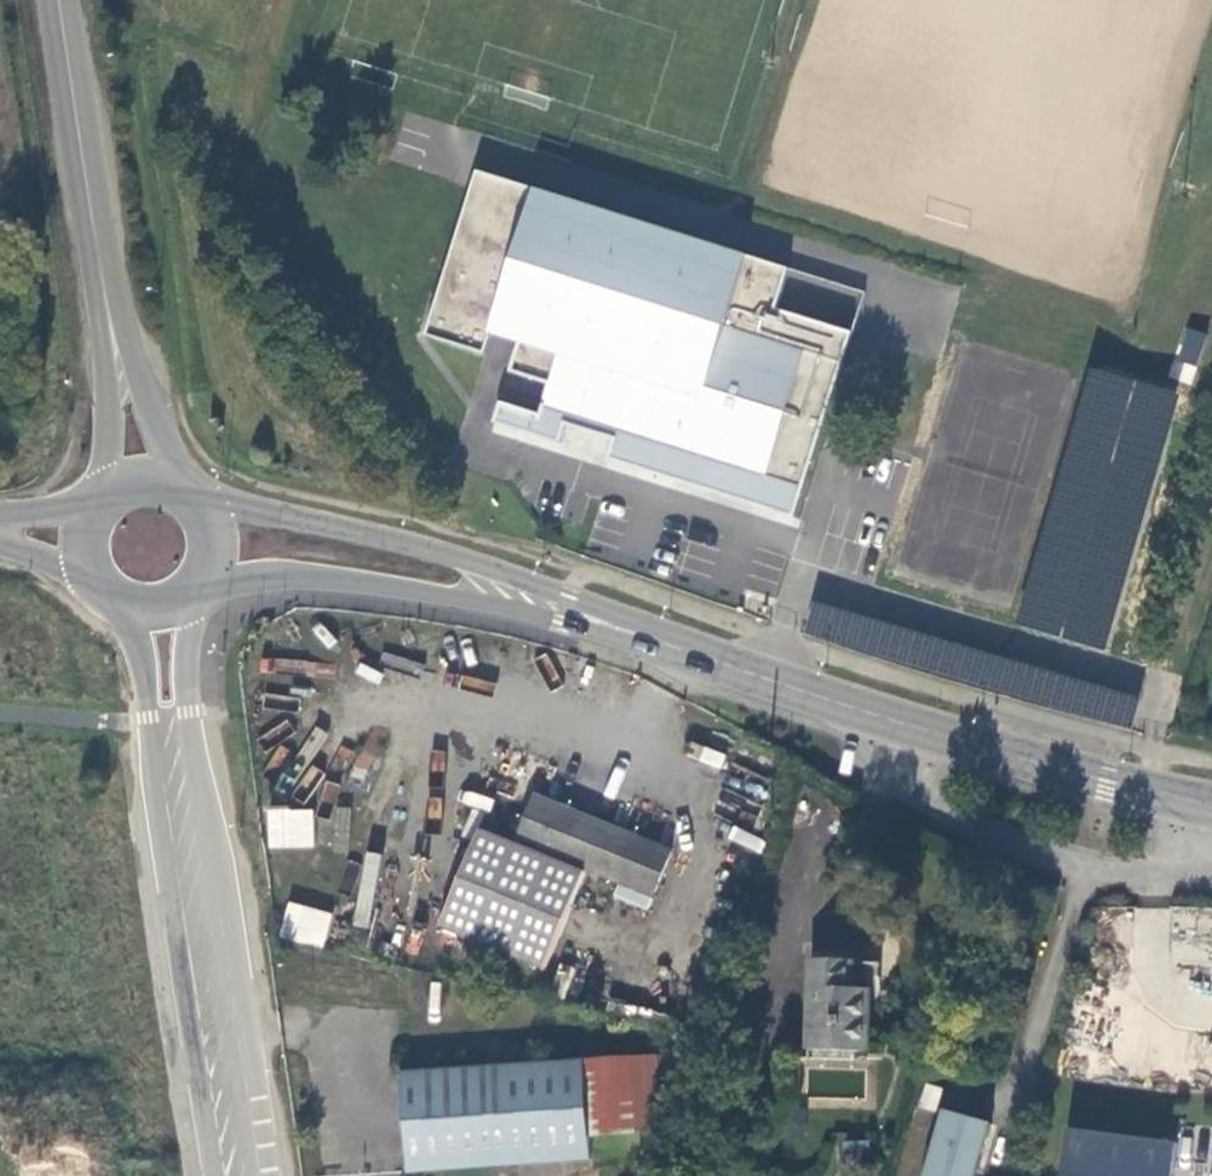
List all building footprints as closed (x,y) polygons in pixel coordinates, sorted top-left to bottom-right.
[(746,255),(535,192),(490,330),(561,353),(544,405),(593,422),(594,413),(617,420),(615,427),(766,475),(808,340),(792,336),(803,297),(750,281),(748,286),(737,282),(746,255)] [(819,301),(803,297),(792,336),(808,340),(819,301)] [(1196,366),(1206,333),(1189,330),(1179,361),(1196,366)] [(1085,366),(1017,625),(1108,648),(1176,390),(1085,366)] [(593,422),(615,427),(617,420),(594,413),(593,422)] [(810,607),(802,640),(1129,724),(1138,691),(810,607)] [(440,928),(545,971),(586,870),(653,898),(671,853),(535,797),(516,844),(480,830),(440,928)] [(313,808),(266,808),(266,848),(313,848),(313,808)] [(285,903),(279,939),(324,947),(330,911),(285,903)] [(880,990),(881,963),(812,960),(808,1058),(868,1060),(871,990),(880,990)] [(401,1075),(408,1172),(590,1159),(589,1135),(663,1129),(659,1076),(675,1075),(674,1055),(401,1075)] [(937,1110),(940,1085),(924,1083),(920,1107),(937,1110)] [(939,1113),(922,1175),(978,1175),(992,1126),(939,1113)] [(1180,1144),(1071,1130),(1065,1175),(1176,1175),(1180,1144)] [(870,1141),(846,1142),(848,1166),(872,1165),(870,1141)]
